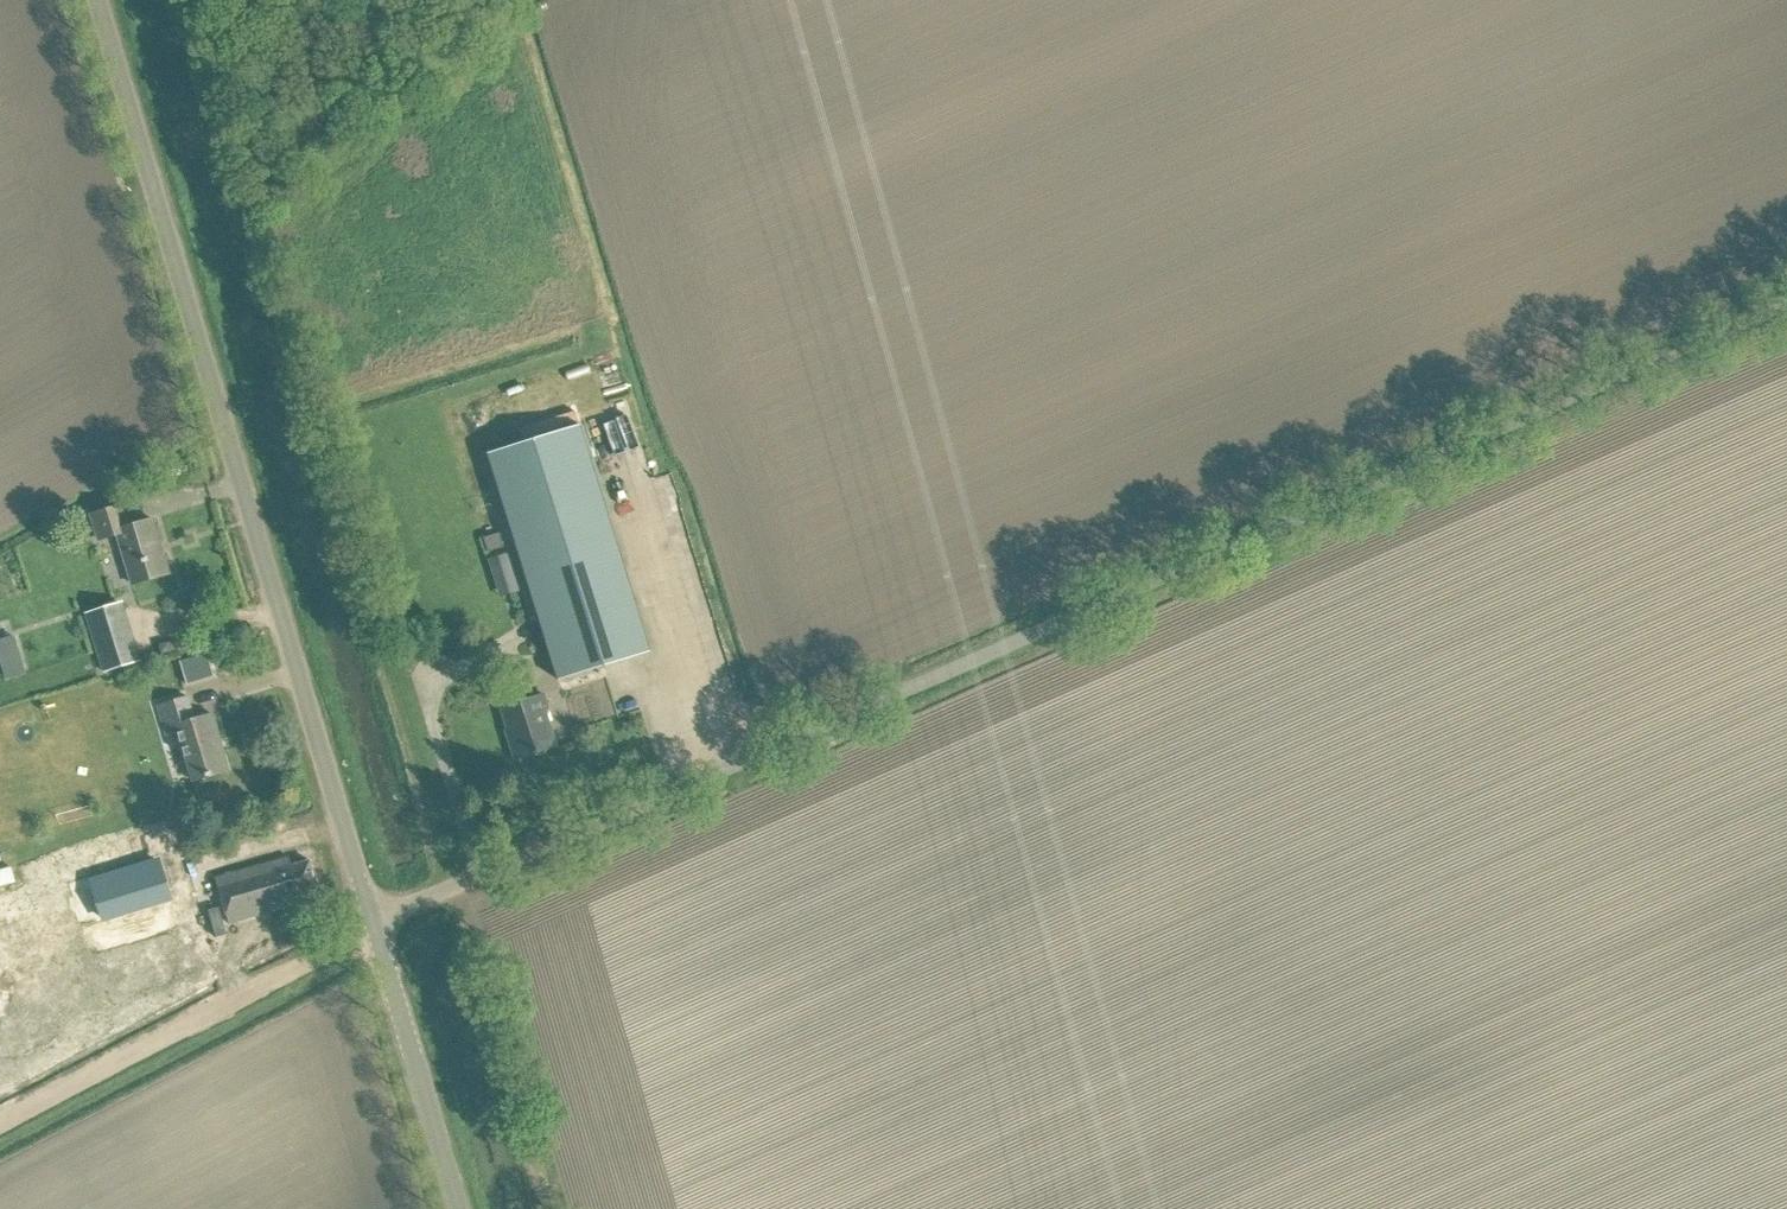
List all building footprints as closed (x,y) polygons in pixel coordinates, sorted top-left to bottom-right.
[(580,425),(488,453),(548,648),(559,681),(650,652),(580,425)] [(117,535),(132,585),(169,574),(152,519),(127,527),(120,505),(91,514),(99,541),(117,535)] [(483,537),(487,552),(503,547),(499,532),(483,537)] [(510,563),(507,554),(489,560),(492,569),(510,563)] [(85,613),(94,644),(103,672),(136,662),(118,603),(85,613)] [(15,636),(0,640),(0,659),(6,680),(26,674),(15,636)] [(510,737),(508,738),(515,759),(556,746),(544,709),(548,708),(543,694),(501,707),(510,737)] [(158,705),(165,729),(167,735),(178,732),(193,781),(230,769),(213,714),(194,720),(187,696),(158,705)] [(216,877),(230,923),(302,902),(300,893),(318,887),(310,860),(292,865),(289,856),(216,877)] [(100,918),(146,904),(136,870),(90,884),(100,918)] [(273,919),(281,946),(297,941),(289,914),(273,919)]
